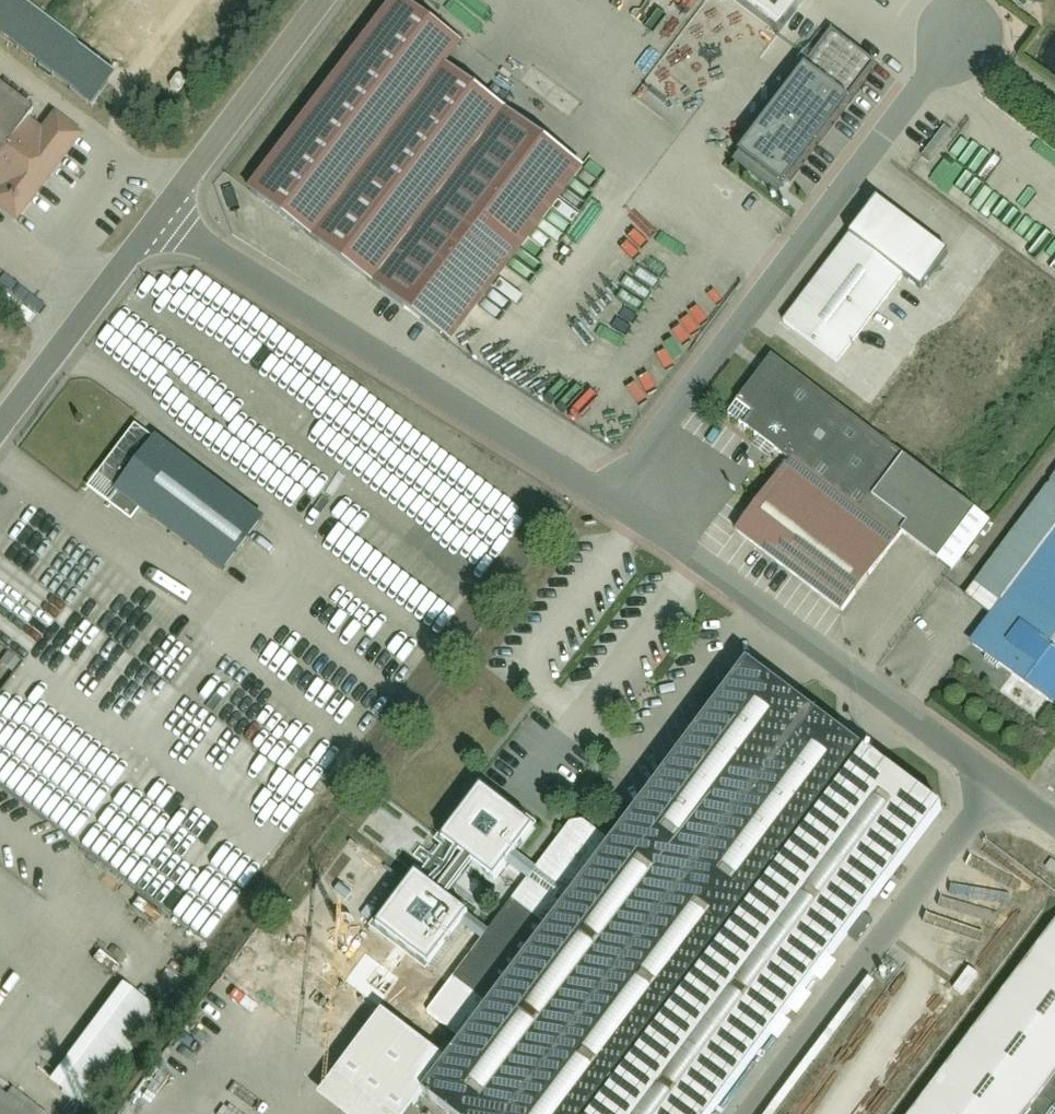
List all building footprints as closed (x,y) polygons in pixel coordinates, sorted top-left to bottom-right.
[(250,192),(448,339),(580,162),(445,62),(462,39),(409,0),(393,0),(250,192)] [(781,36),(808,0),(732,0),(781,36)] [(875,62),(830,29),(731,163),(776,196),(875,62)] [(0,93),(0,218),(13,228),(82,136),(35,99),(25,112),(0,93)] [(875,203),(781,331),(839,373),(904,283),(918,294),(946,255),(875,203)] [(769,356),(725,417),(929,563),(973,501),(769,356)] [(155,440),(115,494),(220,570),(259,517),(155,440)] [(973,587),(998,605),(965,647),(1051,713),(1054,708),(1054,481),(973,587)] [(442,1063),(378,1016),(313,1103),(329,1113),(408,1113),(419,1100),(438,1113),(719,1113),(943,814),(741,664),(606,845),(458,1041),(442,1063)] [(415,885),(376,934),(427,971),(458,931),(480,947),(486,940),(463,925),(467,920),(448,906),(473,874),(494,888),(512,865),(531,879),(537,872),(518,857),(535,835),(480,793),(439,849),(459,865),(436,899),(415,885)] [(584,826),(571,827),(537,872),(531,879),(486,940),(480,947),(427,1017),(458,1041),(606,845),(584,826)] [(913,1113),(1032,1113),(1054,1083),(1054,926),(913,1113)] [(58,1093),(87,1113),(93,1113),(164,1017),(131,993),(58,1093)] [(0,1086),(0,1113),(42,1113),(0,1086)]
